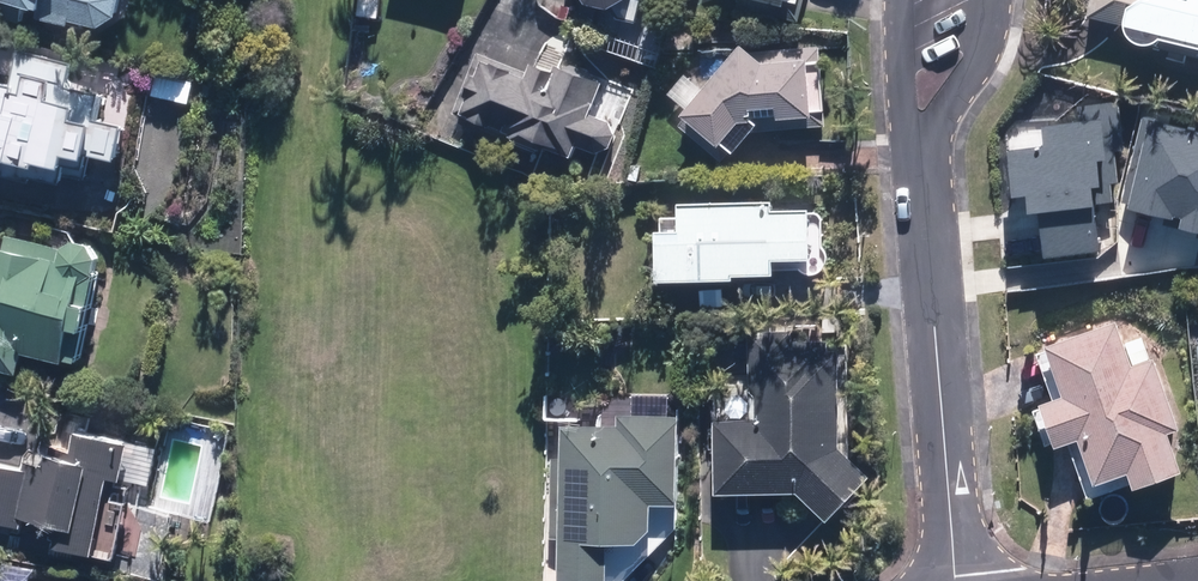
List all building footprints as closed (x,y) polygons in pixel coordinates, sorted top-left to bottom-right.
[(87,29),(89,29),(92,30),(94,30),(97,29),(99,29),(101,28),(104,28),(106,27),(108,25),(110,24),(111,22),(113,21),(115,19),(116,17),(117,15),(118,12),(119,10),(119,8),(119,5),(119,3),(119,1),(119,0),(0,0),(0,11),(87,29)] [(622,11),(624,0),(569,0),(622,11)] [(795,15),(799,0),(737,0),(795,15)] [(1087,21),(1118,28),(1118,30),(1119,31),(1119,32),(1120,34),(1120,35),(1121,37),(1122,38),(1123,39),(1124,40),(1125,41),(1126,42),(1127,43),(1128,44),(1130,44),(1131,45),(1132,46),(1134,46),(1135,46),(1137,47),(1138,47),(1140,47),(1141,47),(1143,47),(1144,46),(1146,46),(1147,46),(1148,45),(1150,44),(1151,44),(1152,43),(1153,42),(1155,41),(1156,40),(1156,39),(1157,37),(1197,47),(1197,0),(1092,0),(1087,21)] [(758,62),(736,45),(673,123),(719,160),(752,118),(812,122),(815,65),(758,62)] [(118,124),(92,117),(97,95),(66,88),(72,64),(15,50),(6,90),(0,89),(0,162),(54,175),(55,167),(78,172),(82,156),(109,162),(118,124)] [(605,160),(622,110),(592,99),(597,85),(541,66),(536,80),(476,59),(458,112),(520,133),(517,144),(568,162),(573,149),(605,160)] [(1133,135),(1114,216),(1172,229),(1168,245),(1197,252),(1197,150),(1133,135)] [(1101,209),(1102,148),(1004,147),(1004,205),(1013,205),(1012,274),(1074,274),(1074,259),(1095,259),(1095,209),(1101,209)] [(764,205),(678,203),(677,233),(650,232),(649,282),(724,284),(724,277),(766,278),(767,263),(808,264),(809,216),(764,215),(764,205)] [(0,235),(0,373),(18,376),(21,356),(67,364),(87,251),(0,235)] [(1035,403),(1047,448),(1069,442),(1081,486),(1124,474),(1128,488),(1174,475),(1163,434),(1174,431),(1148,336),(1122,344),(1117,326),(1043,347),(1057,398),(1035,403)] [(714,498),(773,497),(805,531),(864,476),(822,431),(821,336),(749,336),(749,421),(713,421),(714,498)] [(648,501),(674,502),(678,415),(616,412),(616,428),(561,425),(555,580),(604,580),(606,544),(646,545),(648,501)] [(61,532),(56,551),(89,558),(114,448),(81,440),(74,471),(41,464),(39,475),(21,471),(0,467),(0,526),(15,529),(16,522),(61,532)]
